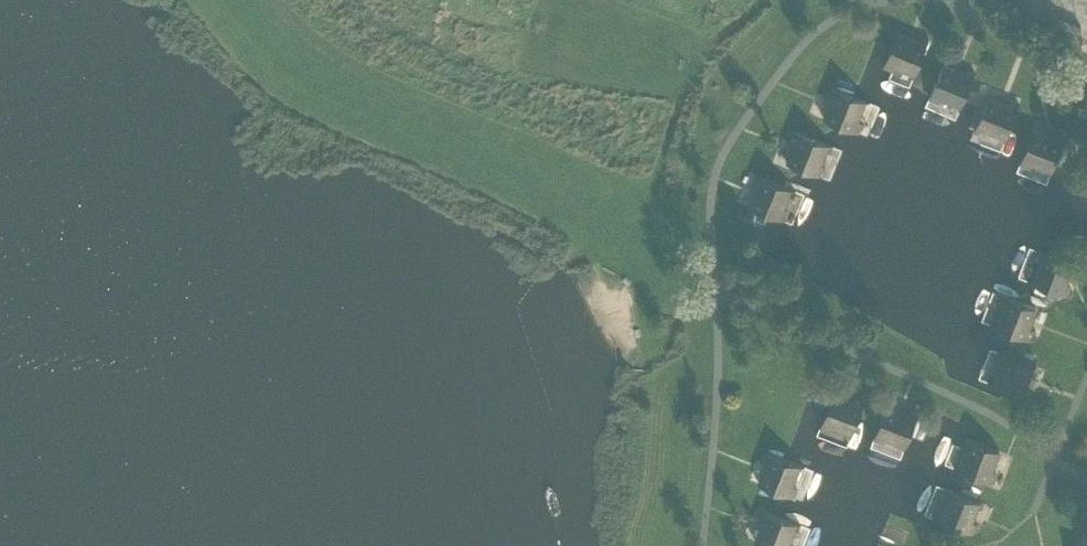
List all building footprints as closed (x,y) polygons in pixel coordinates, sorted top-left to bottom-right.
[(897,33),(883,67),(892,70),(894,67),(914,75),(929,40),(919,36),(917,41),(897,33)] [(939,103),(940,100),(960,109),(975,73),(965,69),(963,74),(943,65),(929,99),(939,103)] [(861,124),(858,123),(867,102),(831,88),(827,98),(832,100),(824,120),(857,133),(861,124)] [(987,98),(974,131),(984,135),(985,131),(1005,139),(1019,104),(1009,100),(1007,105),(987,98)] [(1033,130),(1020,164),(1029,168),(1031,165),(1051,173),(1065,137),(1055,133),(1053,138),(1033,130)] [(824,167),(822,166),(830,146),(794,131),(790,141),(795,143),(787,163),(821,177),(824,167)] [(750,207),(783,221),(787,212),(785,211),(793,190),(757,175),(753,185),(758,187),(750,207)] [(1035,262),(1037,262),(1030,283),(1066,296),(1070,286),(1065,284),(1072,264),(1039,251),(1035,262)] [(1036,309),(1002,295),(998,305),(1002,306),(994,327),(1029,341),(1033,331),(1028,329),(1036,309)] [(996,362),(997,363),(989,383),(1026,398),(1030,388),(1025,386),(1033,366),(999,353),(996,362)] [(833,393),(820,427),(829,431),(831,428),(851,435),(865,400),(855,396),(853,401),(833,393)] [(883,443),(884,440),(905,448),(919,412),(909,408),(907,413),(887,405),(874,439),(883,443)] [(962,448),(965,449),(957,470),(992,483),(996,473),(991,471),(999,452),(966,438),(962,448)] [(759,484),(793,498),(796,488),(793,487),(801,467),(766,452),(762,463),(767,465),(759,484)] [(942,498),(945,500),(937,520),(972,534),(976,524),(971,522),(979,503),(946,489),(942,498)] [(790,545),(798,524),(763,510),(759,521),(763,522),(756,542),(765,545),(793,545),(790,545)]
